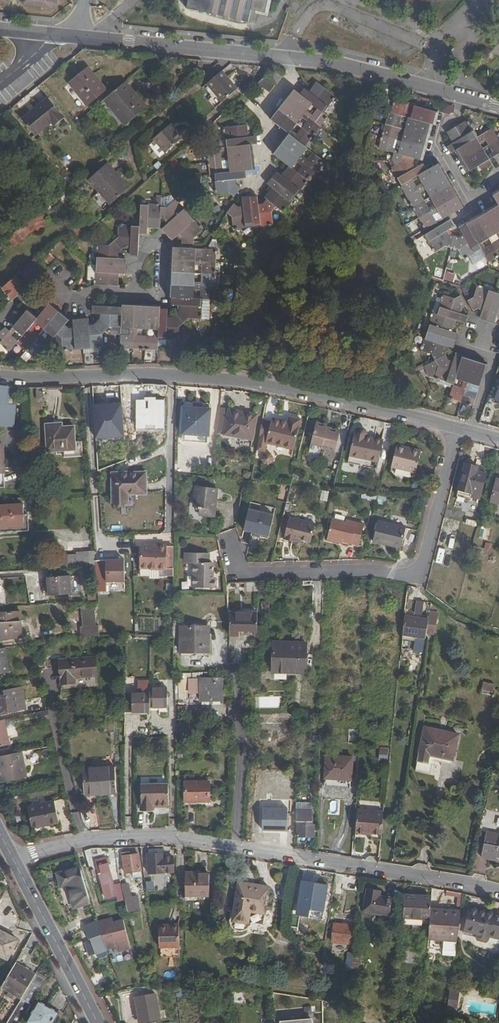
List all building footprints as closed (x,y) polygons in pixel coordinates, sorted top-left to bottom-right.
[(190,8),(253,23),(256,10),(272,14),(275,0),(191,0),(190,8)] [(71,82),(88,104),(107,89),(90,67),(71,82)] [(223,102),(238,88),(224,71),(208,85),(223,102)] [(267,75),(258,83),(270,91),(276,82),(267,75)] [(148,108),(127,82),(107,99),(128,125),(148,108)] [(260,204),(259,196),(244,198),(244,205),(239,206),(236,203),(228,212),(235,218),(235,229),(275,225),(273,212),(277,206),(286,212),(302,193),(327,161),(315,152),(310,158),(305,154),(310,148),(308,146),(331,116),(327,113),(340,98),(320,83),(313,91),(307,87),(302,94),(295,89),(272,117),(291,132),(275,153),(291,166),(284,176),(278,171),(269,183),(274,187),(266,198),(268,199),(265,204),(260,204)] [(24,120),(51,99),(49,96),(22,117),(24,120)] [(66,117),(51,99),(24,120),(37,135),(54,122),(57,125),(66,117)] [(425,160),(434,124),(438,125),(441,112),(415,104),(413,114),(407,112),(410,103),(395,99),(392,112),(390,112),(380,147),(395,152),(393,160),(396,166),(393,167),(427,231),(425,232),(435,252),(447,246),(459,249),(465,260),(482,250),(490,262),(498,257),(498,241),(487,247),(484,241),(498,234),(498,238),(498,206),(461,226),(465,235),(460,237),(450,236),(448,231),(455,227),(452,219),(439,226),(434,215),(440,212),(444,219),(467,206),(443,161),(428,169),(424,162),(416,166),(415,163),(416,158),(425,160)] [(496,125),(481,135),(477,129),(476,129),(470,119),(448,131),(454,141),(448,145),(451,153),(456,151),(468,172),(481,165),(485,172),(495,165),(492,159),(498,155),(498,131),(496,125)] [(251,124),(229,126),(230,138),(232,138),(234,169),(219,170),(220,190),(228,189),(233,194),(241,186),(238,182),(237,178),(246,177),(245,170),(252,169),(251,164),(255,163),(254,148),(250,149),(250,144),(254,144),(259,143),(258,135),(252,136),(251,124)] [(155,140),(166,153),(181,139),(170,126),(154,139),(155,140)] [(166,153),(155,140),(150,145),(160,157),(166,153)] [(110,204),(127,190),(116,177),(118,175),(108,164),(88,180),(110,204)] [(116,177),(127,190),(129,188),(118,175),(116,177)] [(96,284),(120,285),(121,272),(128,273),(130,257),(121,257),(121,253),(130,246),(133,247),(132,255),(140,255),(142,233),(149,233),(149,227),(162,227),(162,218),(167,219),(170,222),(164,228),(175,239),(180,234),(185,238),(184,242),(197,243),(197,237),(207,228),(179,198),(170,206),(163,205),(163,203),(143,202),(142,223),(121,222),(120,237),(111,244),(99,243),(96,284)] [(122,349),(159,351),(160,339),(181,339),(181,327),(190,319),(205,319),(206,299),(216,300),(219,249),(206,248),(205,256),(198,256),(199,248),(174,247),(171,297),(173,297),(173,304),(183,305),(183,309),(174,317),(169,317),(170,308),(162,307),(162,302),(124,301),(124,305),(94,304),(93,313),(102,313),(101,318),(94,324),(91,324),(91,317),(74,318),(74,326),(69,326),(67,323),(71,317),(51,300),(39,315),(29,306),(9,330),(4,326),(0,330),(0,341),(10,349),(18,339),(13,334),(17,329),(23,334),(21,336),(42,352),(52,340),(57,344),(64,344),(64,349),(104,347),(104,333),(112,326),(131,327),(130,334),(122,334),(122,349)] [(2,303),(4,306),(49,267),(42,258),(40,256),(17,276),(18,277),(5,288),(10,295),(2,303)] [(63,269),(61,279),(72,282),(75,272),(63,269)] [(481,284),(477,296),(469,301),(475,311),(480,308),(484,310),(482,318),(496,322),(498,317),(498,290),(481,284)] [(463,308),(468,305),(462,294),(456,298),(447,295),(440,313),(435,312),(423,351),(434,354),(441,367),(438,378),(456,384),(457,379),(464,381),(462,388),(454,386),(450,398),(476,406),(489,361),(458,352),(456,361),(450,360),(445,351),(447,345),(456,348),(460,333),(454,331),(458,319),(467,322),(469,314),(462,312),(463,308)] [(150,384),(143,384),(143,397),(168,397),(169,385),(162,384),(150,384)] [(0,386),(0,406),(7,407),(8,406),(9,387),(0,386)] [(15,407),(8,406),(7,407),(6,425),(14,426),(15,407)] [(202,407),(194,407),(184,406),(183,433),(184,433),(209,435),(211,435),(212,408),(202,407)] [(258,415),(220,408),(218,433),(254,440),(258,415)] [(273,423),(264,421),(261,439),(268,440),(267,444),(295,450),(303,420),(290,417),(289,423),(288,425),(283,424),(283,421),(273,419),(273,423)] [(338,450),(342,432),(329,429),(329,425),(318,423),(313,442),(323,444),(323,447),(338,450)] [(74,427),(63,428),(56,428),(56,424),(45,424),(47,452),(63,451),(64,459),(82,457),(81,442),(75,442),(74,427)] [(380,464),(385,441),(369,437),(369,434),(367,430),(365,429),(360,429),(358,432),(357,434),(351,457),(380,464)] [(209,435),(184,433),(183,441),(209,442),(209,435)] [(422,453),(411,450),(410,453),(397,450),(393,468),(417,474),(422,453)] [(273,463),(273,456),(269,455),(265,456),(265,462),(267,464),(270,465),(273,463)] [(481,500),(487,475),(479,473),(480,469),(467,465),(459,494),(481,500)] [(146,495),(146,473),(113,474),(114,505),(128,504),(127,496),(146,495)] [(197,484),(196,493),(199,494),(198,506),(200,506),(200,508),(201,508),(204,508),(203,514),(217,516),(219,499),(218,499),(219,487),(197,484)] [(327,501),(329,491),(321,489),(319,500),(327,501)] [(25,528),(24,516),(23,505),(0,507),(0,530),(25,528)] [(271,536),(275,516),(251,510),(246,530),(271,536)] [(28,532),(27,516),(24,516),(25,528),(0,530),(0,534),(28,532)] [(297,543),(297,542),(298,539),(304,541),(312,543),(317,524),(291,517),(290,520),(286,537),(286,539),(297,543)] [(281,536),(286,537),(290,520),(285,519),(281,536)] [(328,540),(338,543),(339,540),(343,542),(361,546),(365,525),(347,520),(346,522),(333,519),(328,540)] [(403,550),(408,529),(379,522),(374,543),(403,550)] [(491,542),(494,531),(484,528),(481,540),(491,542)] [(175,566),(175,544),(167,544),(167,543),(159,543),(159,544),(142,544),(142,567),(147,567),(151,567),(151,568),(168,568),(168,566),(175,566)] [(76,552),(77,564),(94,563),(92,550),(76,552)] [(210,561),(210,551),(188,551),(188,561),(194,562),(194,586),(217,587),(217,577),(214,577),(214,561),(210,561)] [(67,555),(57,555),(58,569),(68,568),(67,555)] [(126,580),(125,559),(115,559),(115,557),(106,556),(107,580),(126,580)] [(70,576),(47,578),(48,596),(71,594),(70,576)] [(259,584),(259,582),(247,583),(248,593),(259,591),(259,584)] [(422,615),(424,602),(416,601),(415,614),(422,615)] [(81,627),(82,638),(100,637),(98,604),(84,605),(84,627),(81,627)] [(3,623),(3,628),(4,638),(24,637),(22,612),(0,614),(0,623),(3,623)] [(440,634),(443,613),(433,612),(429,636),(432,636),(432,633),(440,634)] [(231,638),(241,638),(241,633),(259,633),(259,614),(230,615),(230,623),(231,638)] [(405,635),(428,637),(430,620),(407,617),(405,635)] [(182,626),(182,650),(209,650),(209,626),(182,626)] [(305,675),(306,645),(274,643),(272,670),(273,673),(275,676),(278,677),(282,677),(287,674),(305,675)] [(5,650),(0,651),(0,677),(8,675),(5,650)] [(96,675),(95,656),(59,660),(62,684),(74,683),(74,678),(96,675)] [(178,670),(178,698),(201,698),(201,676),(201,670),(178,670)] [(224,697),(224,675),(201,676),(201,698),(224,697)] [(138,681),(138,691),(151,690),(150,685),(150,681),(138,681)] [(483,690),(493,692),(495,685),(485,683),(483,690)] [(168,685),(150,685),(151,690),(151,704),(168,704),(168,685)] [(21,687),(0,692),(0,716),(26,709),(21,687)] [(125,691),(125,710),(134,710),(151,710),(151,704),(151,690),(138,691),(125,691)] [(268,693),(268,696),(255,696),(255,707),(280,707),(280,693),(268,693)] [(0,722),(0,748),(9,746),(4,721),(0,722)] [(102,725),(103,731),(114,728),(112,722),(102,725)] [(426,723),(418,763),(429,765),(431,759),(435,760),(436,756),(454,760),(460,730),(426,723)] [(388,761),(388,748),(378,748),(378,760),(388,761)] [(0,757),(0,769),(3,782),(27,777),(22,752),(0,757)] [(352,777),(354,756),(328,754),(327,776),(352,777)] [(429,765),(418,763),(417,766),(432,770),(435,760),(431,759),(429,765)] [(117,787),(115,761),(85,763),(86,787),(108,786),(108,788),(117,787)] [(211,798),(211,780),(187,780),(187,799),(211,798)] [(154,803),(169,804),(169,781),(142,781),(142,806),(154,806),(154,803)] [(58,823),(53,801),(27,807),(32,829),(58,823)] [(314,821),(314,808),(298,807),(298,818),(299,818),(298,837),(315,837),(316,821),(314,821)] [(486,810),(481,831),(486,832),(482,858),(498,861),(498,813),(486,810)] [(355,835),(382,837),(384,817),(357,815),(355,835)] [(166,855),(166,850),(149,851),(151,869),(174,868),(174,854),(166,855)] [(143,874),(140,852),(124,853),(126,870),(134,869),(135,875),(143,874)] [(119,895),(121,900),(128,899),(124,883),(117,884),(111,857),(99,860),(102,874),(108,897),(119,895)] [(90,895),(81,861),(58,868),(68,901),(90,895)] [(209,870),(186,870),(186,892),(210,891),(209,870)] [(322,882),(322,879),(304,876),(300,897),(327,902),(330,883),(322,882)] [(124,883),(128,899),(129,905),(135,903),(133,893),(134,893),(130,879),(123,881),(124,883)] [(265,917),(268,917),(268,913),(266,912),(270,886),(239,881),(233,917),(232,917),(232,922),(235,926),(239,928),(243,928),(247,926),(249,923),(249,920),(263,923),(265,917)] [(388,915),(392,897),(378,894),(380,888),(365,885),(361,909),(388,915)] [(405,894),(404,904),(404,914),(430,916),(430,906),(431,896),(431,895),(419,894),(419,895),(405,894)] [(465,928),(498,936),(498,913),(470,905),(465,928)] [(462,908),(430,906),(430,916),(429,922),(428,931),(428,935),(457,937),(462,908)] [(109,913),(97,917),(106,942),(117,938),(120,945),(132,940),(123,913),(113,917),(113,919),(111,920),(109,913)] [(96,949),(107,945),(106,942),(97,917),(96,917),(84,921),(89,935),(90,934),(96,949)] [(414,929),(428,931),(429,922),(415,921),(414,929)] [(161,923),(161,946),(181,945),(181,922),(161,923)] [(353,943),(356,924),(344,923),(334,922),(332,940),(353,943)] [(21,940),(0,928),(0,953),(10,958),(21,940)] [(465,928),(465,931),(498,939),(498,937),(498,936),(465,928)] [(309,948),(311,937),(303,935),(302,947),(309,948)] [(456,945),(457,937),(428,935),(428,943),(456,945)] [(353,968),(355,955),(346,954),(345,970),(351,970),(351,968),(353,968)] [(20,1001),(31,1007),(45,982),(15,965),(3,985),(3,986),(22,998),(20,1001)] [(158,977),(156,969),(148,970),(149,978),(158,977)] [(0,990),(20,1001),(22,998),(3,986),(0,990)] [(138,996),(140,1006),(143,1022),(162,1019),(157,994),(138,996)] [(58,1013),(40,1002),(29,1022),(31,1022),(53,1022),(58,1013)]
